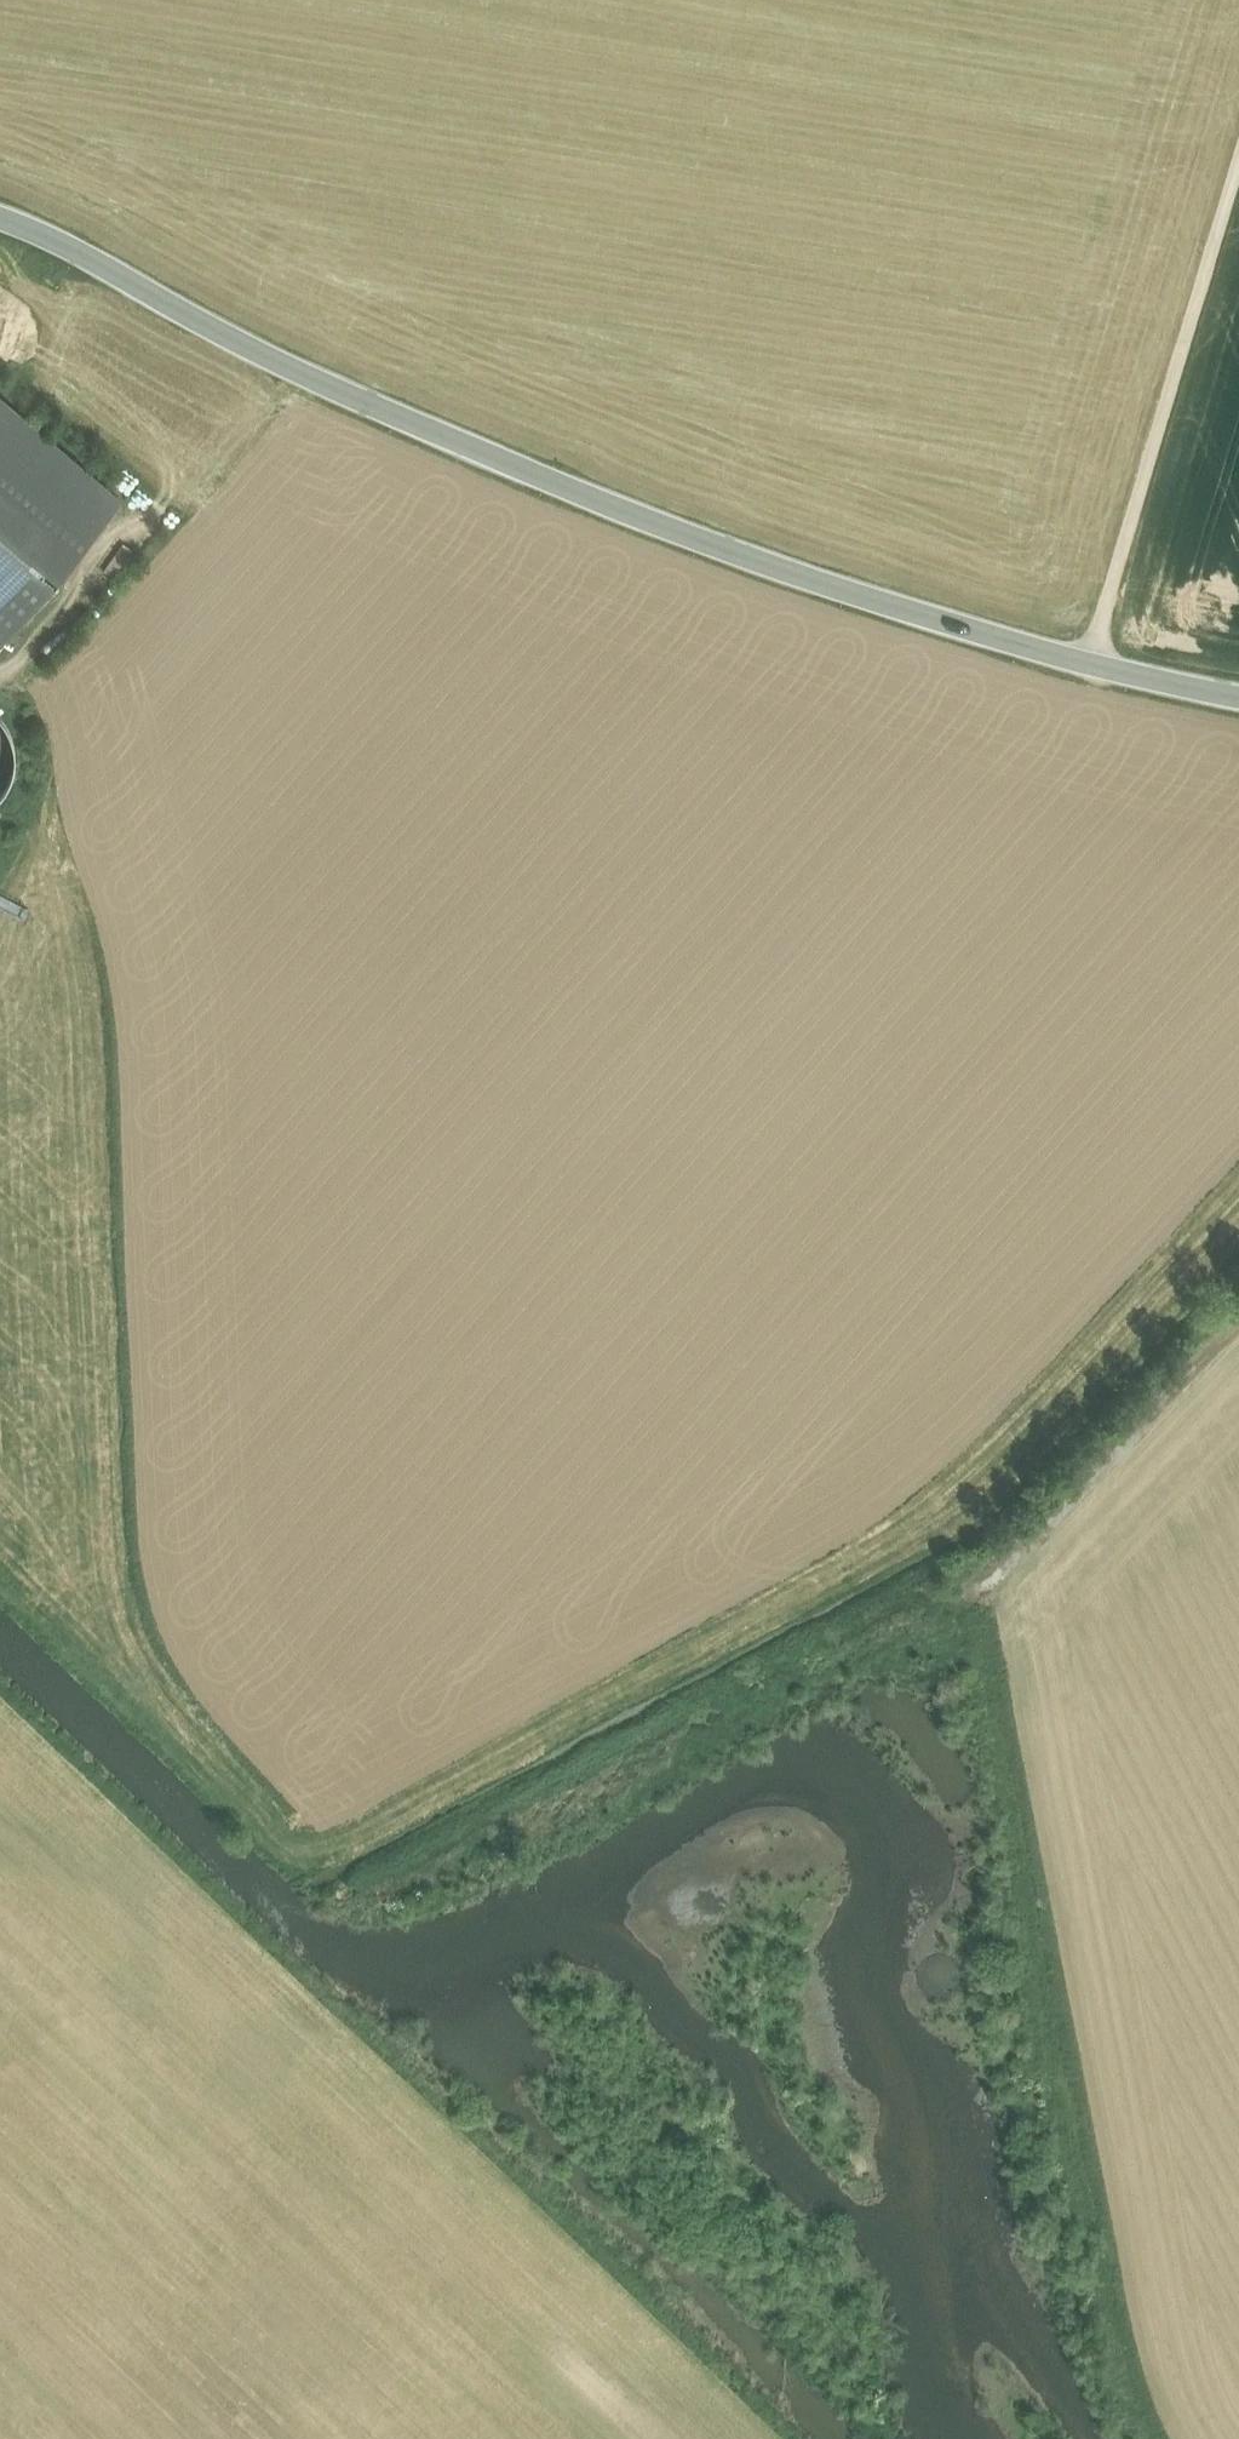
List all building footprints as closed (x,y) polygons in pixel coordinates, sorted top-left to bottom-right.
[(0,492),(0,524),(33,552),(49,533),(0,492)] [(33,552),(0,524),(0,591),(33,552)] [(6,694),(0,694),(0,806),(15,805),(6,694)]
